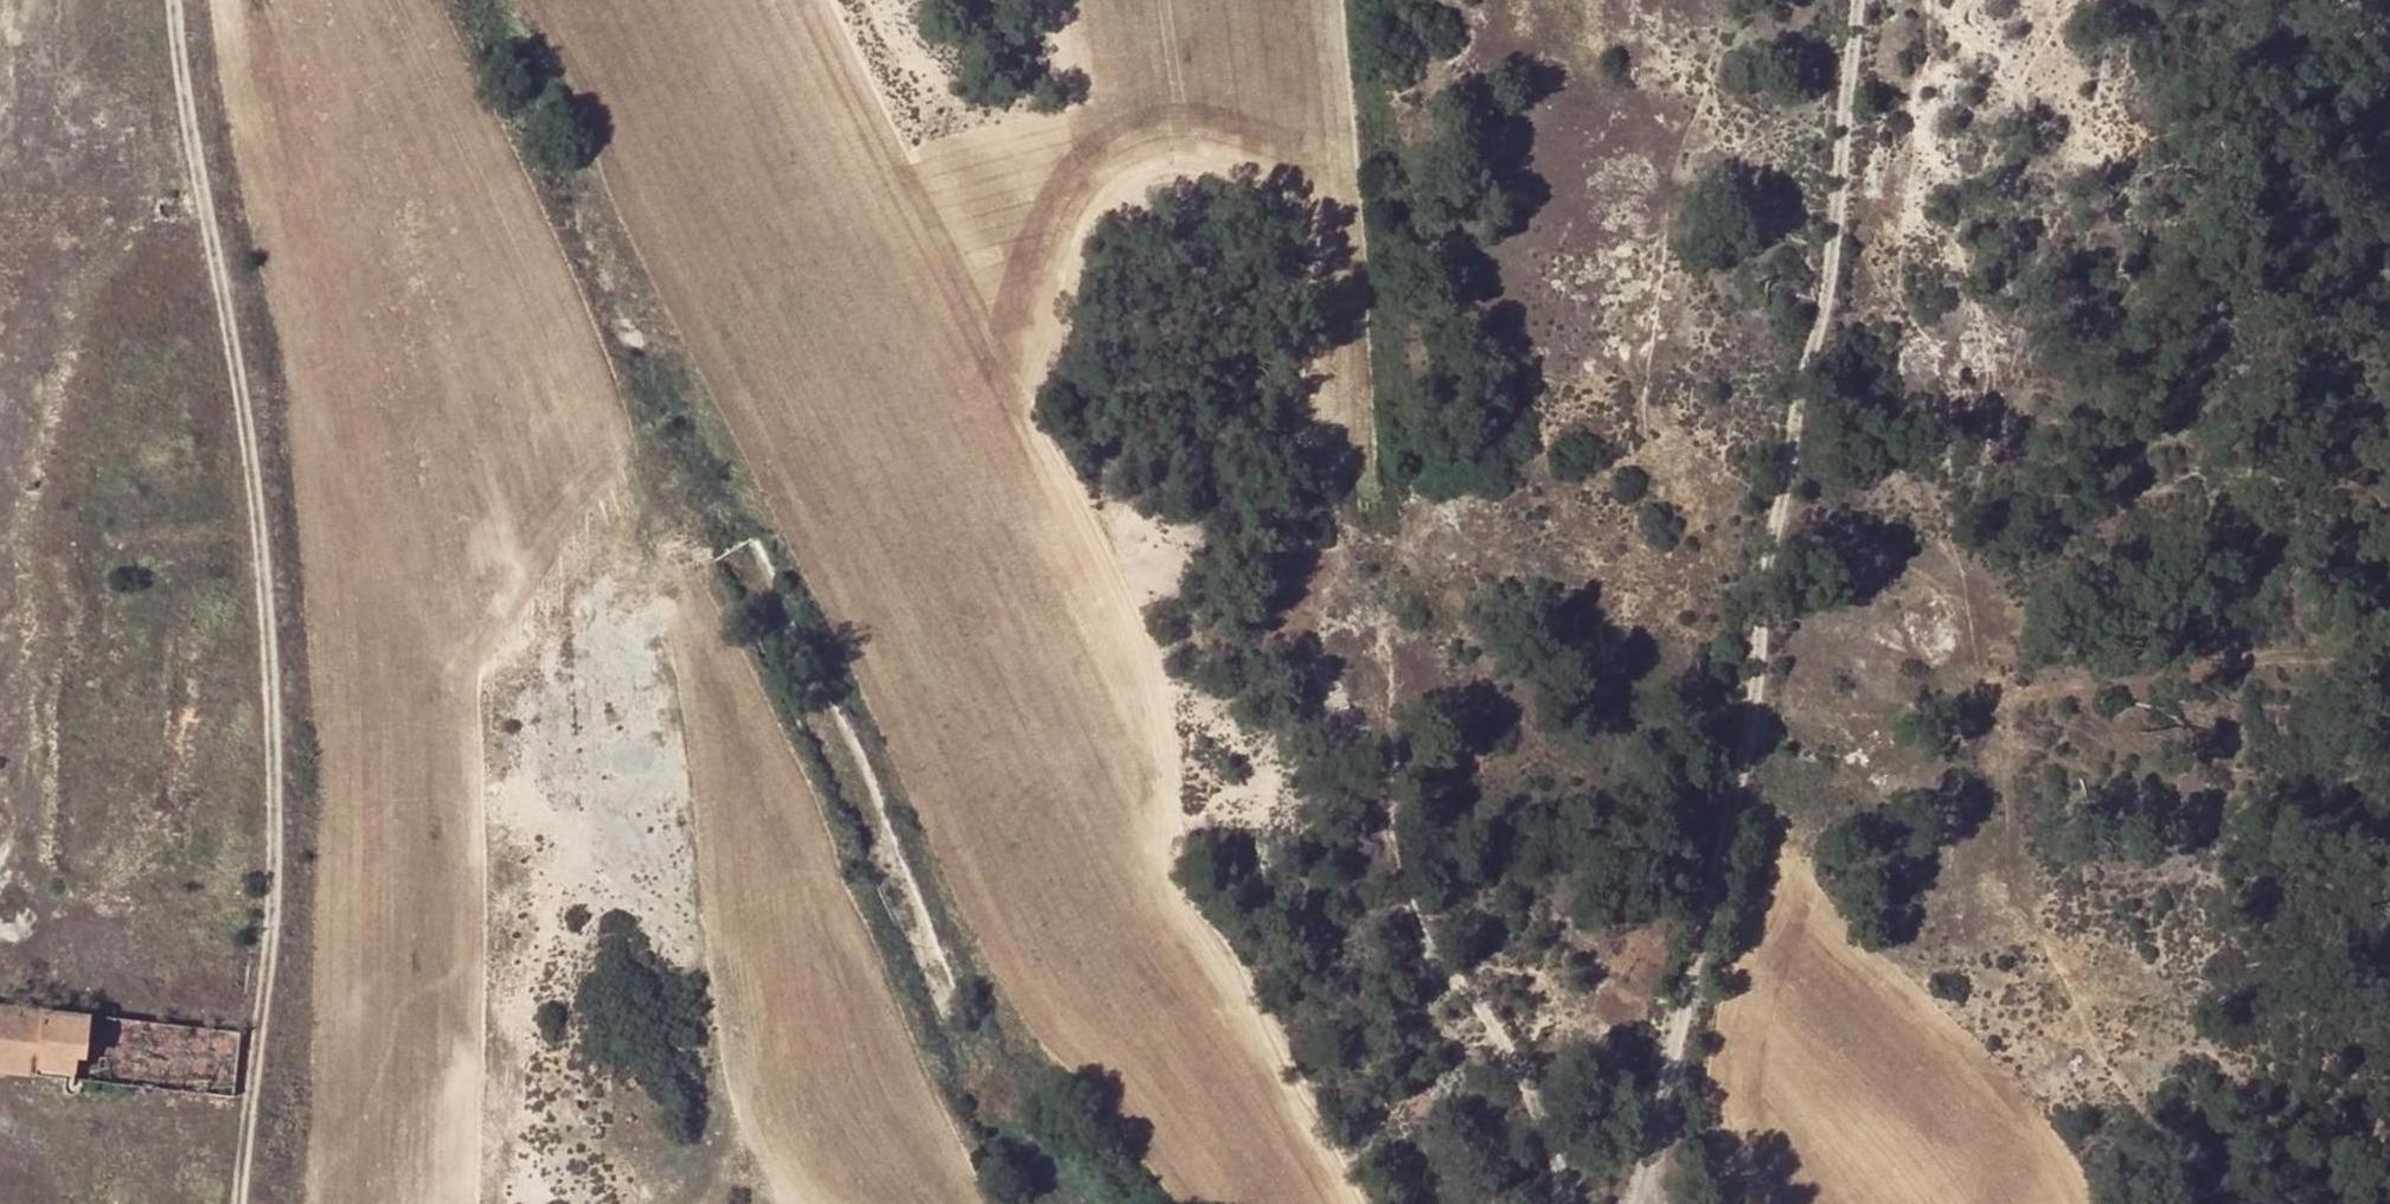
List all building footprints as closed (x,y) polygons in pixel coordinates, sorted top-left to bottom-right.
[(232,1102),(238,1034),(0,1004),(0,1074),(232,1102)]
